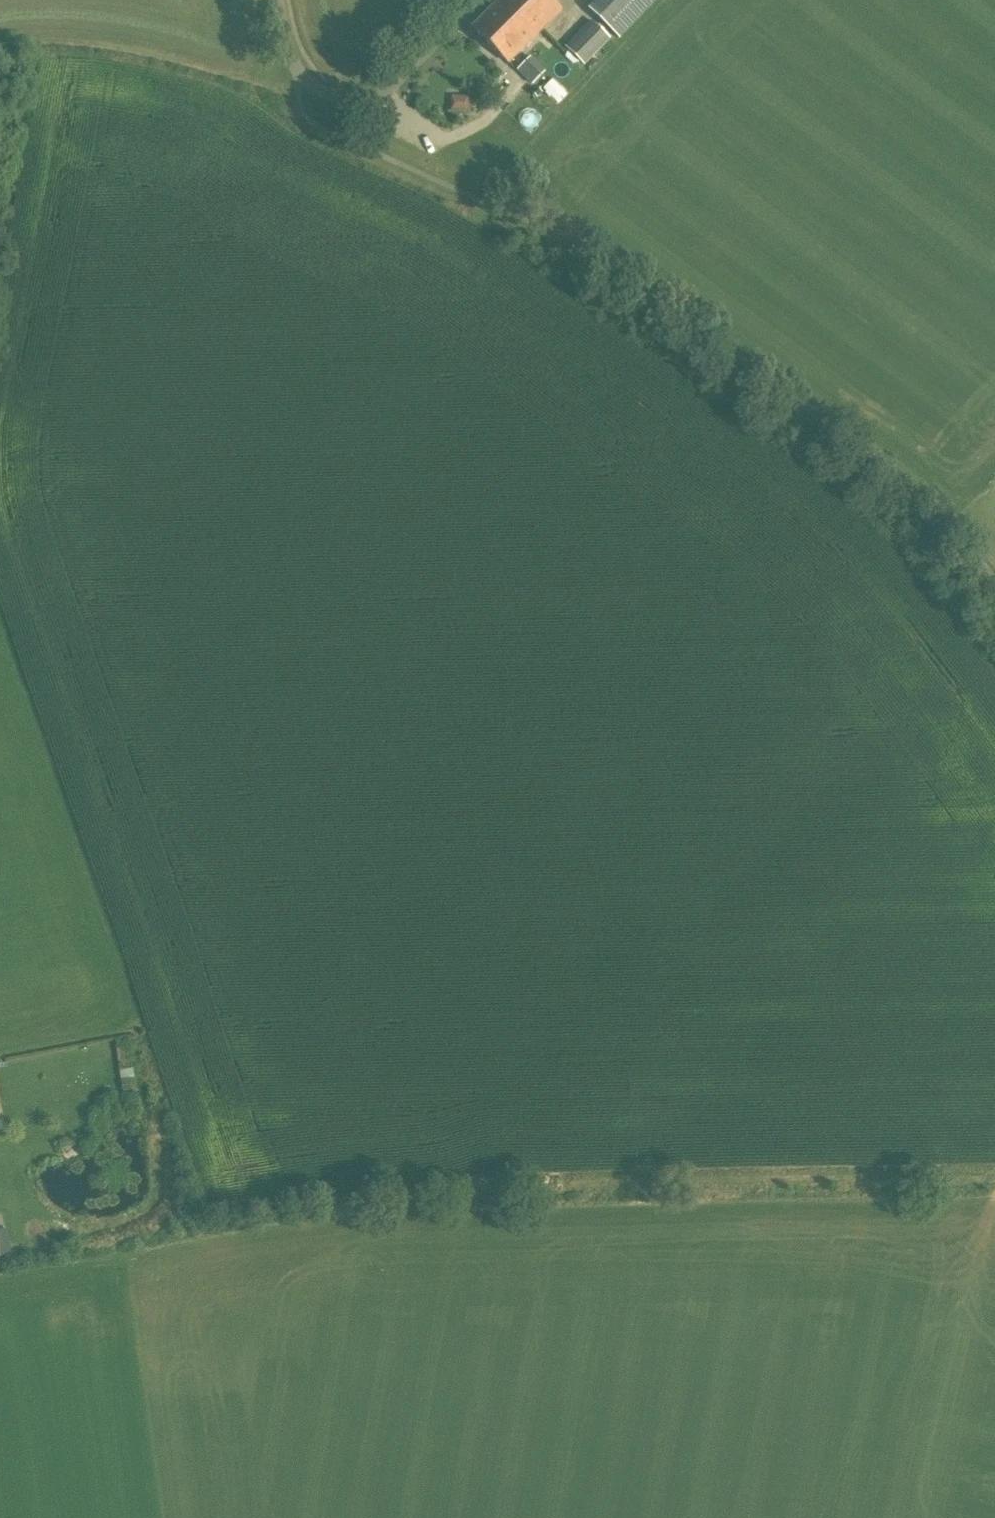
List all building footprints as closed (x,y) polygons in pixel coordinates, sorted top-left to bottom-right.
[(509,64),(562,11),(552,0),(500,0),(472,28),(509,64)] [(590,10),(620,38),(655,0),(599,0),(590,10)] [(565,47),(585,66),(611,39),(591,20),(565,47)]
